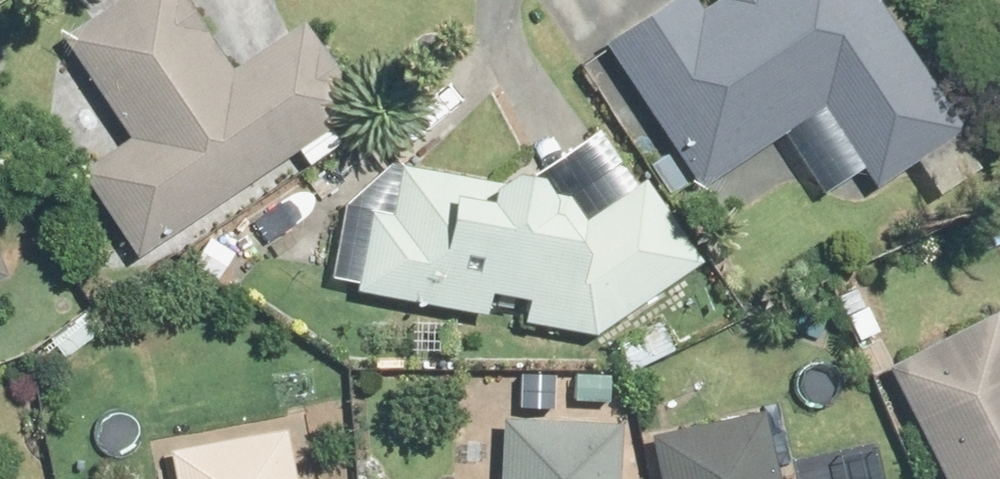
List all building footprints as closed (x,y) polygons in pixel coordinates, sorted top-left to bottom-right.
[(125,258),(349,104),(293,23),(225,69),(177,0),(113,0),(54,41),(121,138),(67,175),(125,258)] [(693,175),(815,93),(869,171),(949,117),(869,0),(705,0),(693,8),(688,0),(663,0),(602,42),(693,175)] [(359,211),(346,287),(472,307),(475,287),(516,294),(511,320),(583,332),(690,259),(635,178),(576,218),(561,196),(534,191),(528,178),(516,177),(514,171),(489,168),(476,177),(399,164),(390,216),(359,211)] [(78,301),(36,332),(57,360),(99,328),(78,301)] [(937,478),(999,478),(999,331),(989,309),(879,365),(937,478)] [(634,432),(645,478),(760,478),(744,408),(634,432)] [(607,425),(496,421),(493,478),(605,478),(607,425)] [(277,436),(167,457),(171,478),(285,478),(277,436)]
